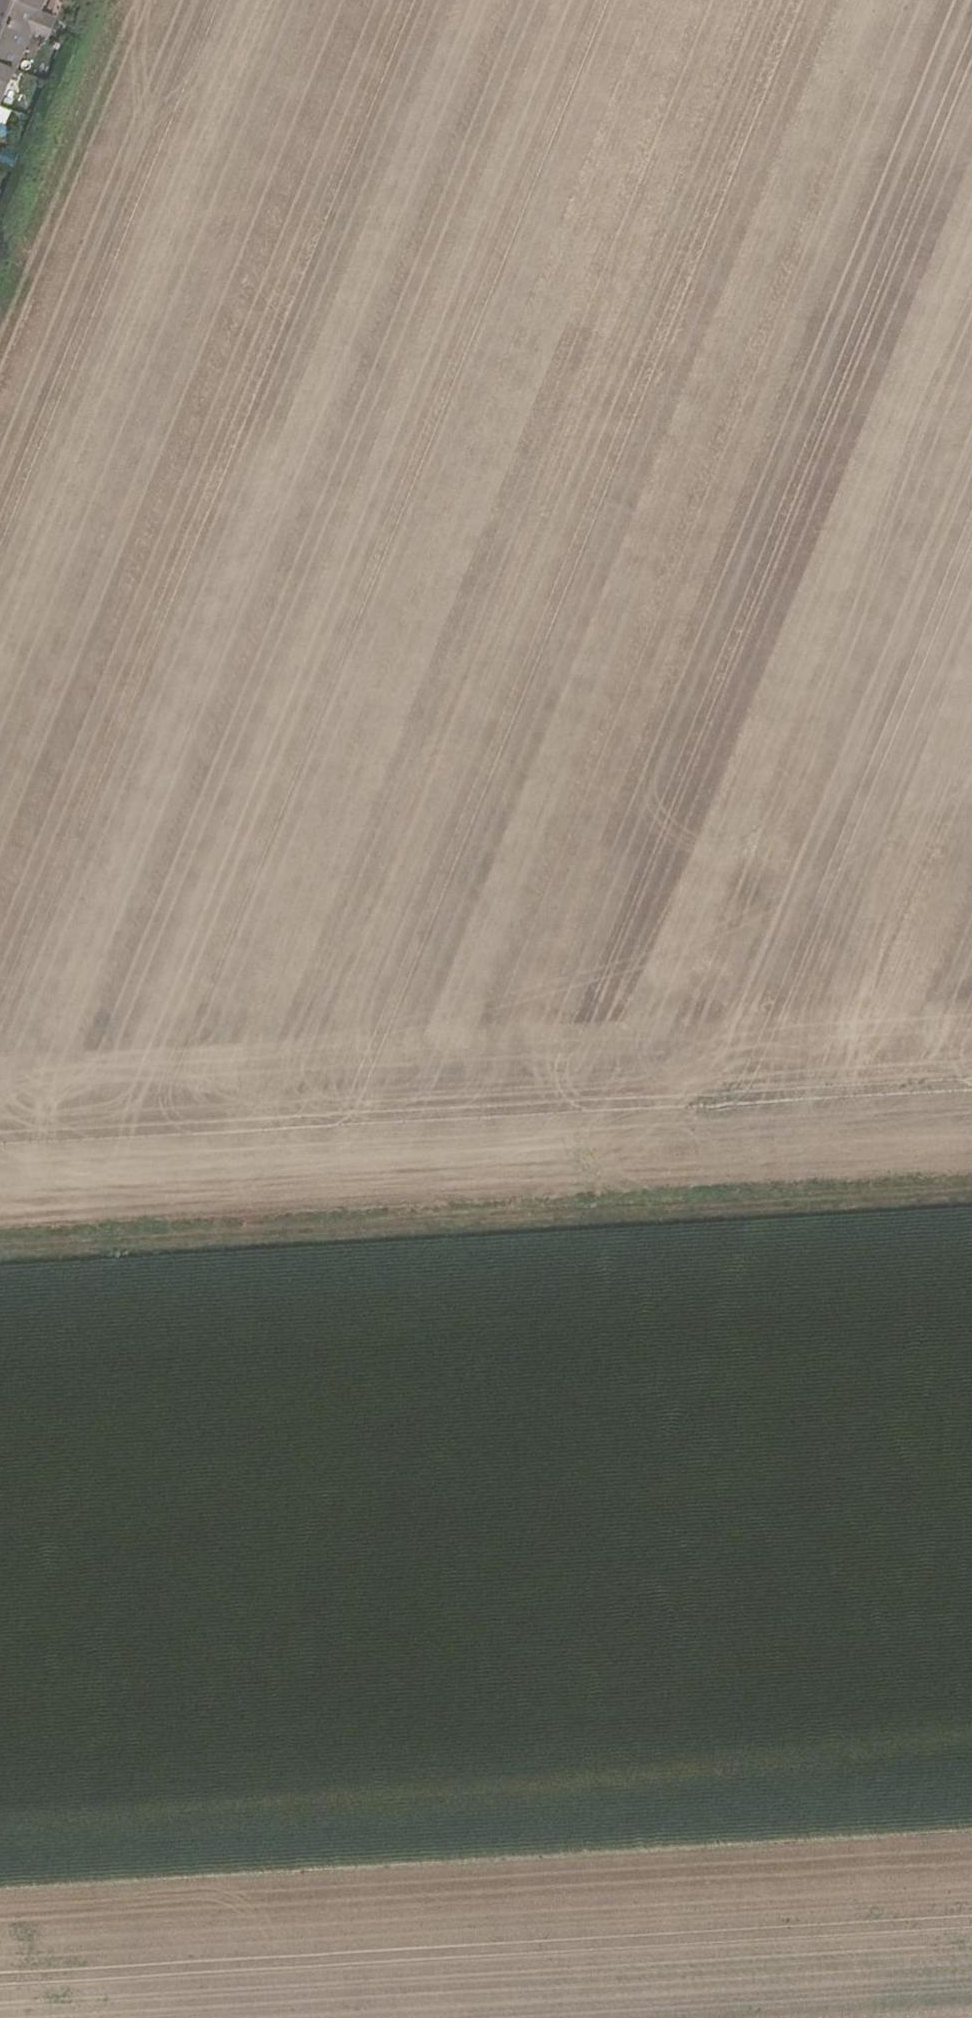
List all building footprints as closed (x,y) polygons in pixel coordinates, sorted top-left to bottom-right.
[(31,30),(50,37),(57,19),(39,11),(43,0),(0,0),(0,17),(31,30)] [(0,17),(0,59),(15,65),(17,66),(31,30),(0,17)] [(15,65),(0,59),(0,103),(15,65)]
